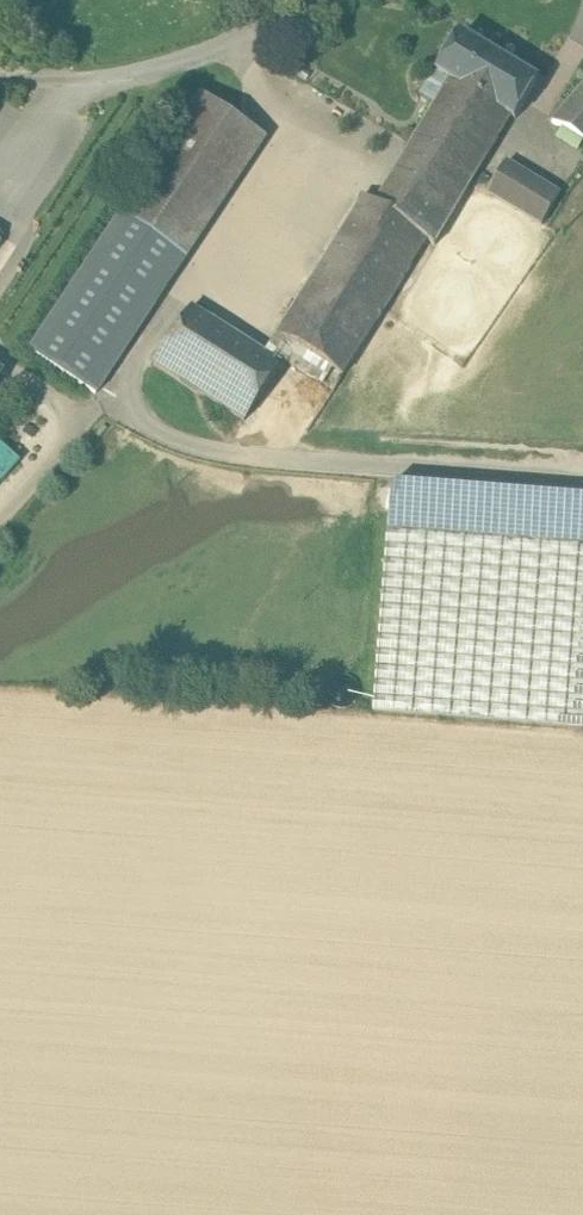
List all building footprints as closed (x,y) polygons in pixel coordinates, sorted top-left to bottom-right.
[(451,81),(451,82),(512,117),(517,120),(540,82),(462,36),(439,74),(451,81)] [(453,216),(512,117),(451,82),(451,81),(392,180),(453,216)] [(553,124),(582,143),(582,88),(553,124)] [(266,138),(200,94),(30,350),(96,394),(266,138)] [(561,194),(509,162),(490,193),(543,225),(561,194)] [(436,243),(453,216),(392,180),(377,206),(429,239),(436,243)] [(342,375),(429,239),(377,206),(362,196),(275,336),(342,375)] [(265,355),(190,308),(153,364),(244,421),(279,366),(265,355)] [(275,336),(265,355),(279,366),(283,369),(287,361),(333,389),(342,375),(275,336)] [(582,545),(582,499),(393,484),(390,530),(582,545)] [(390,530),(375,714),(582,730),(582,545),(390,530)]
